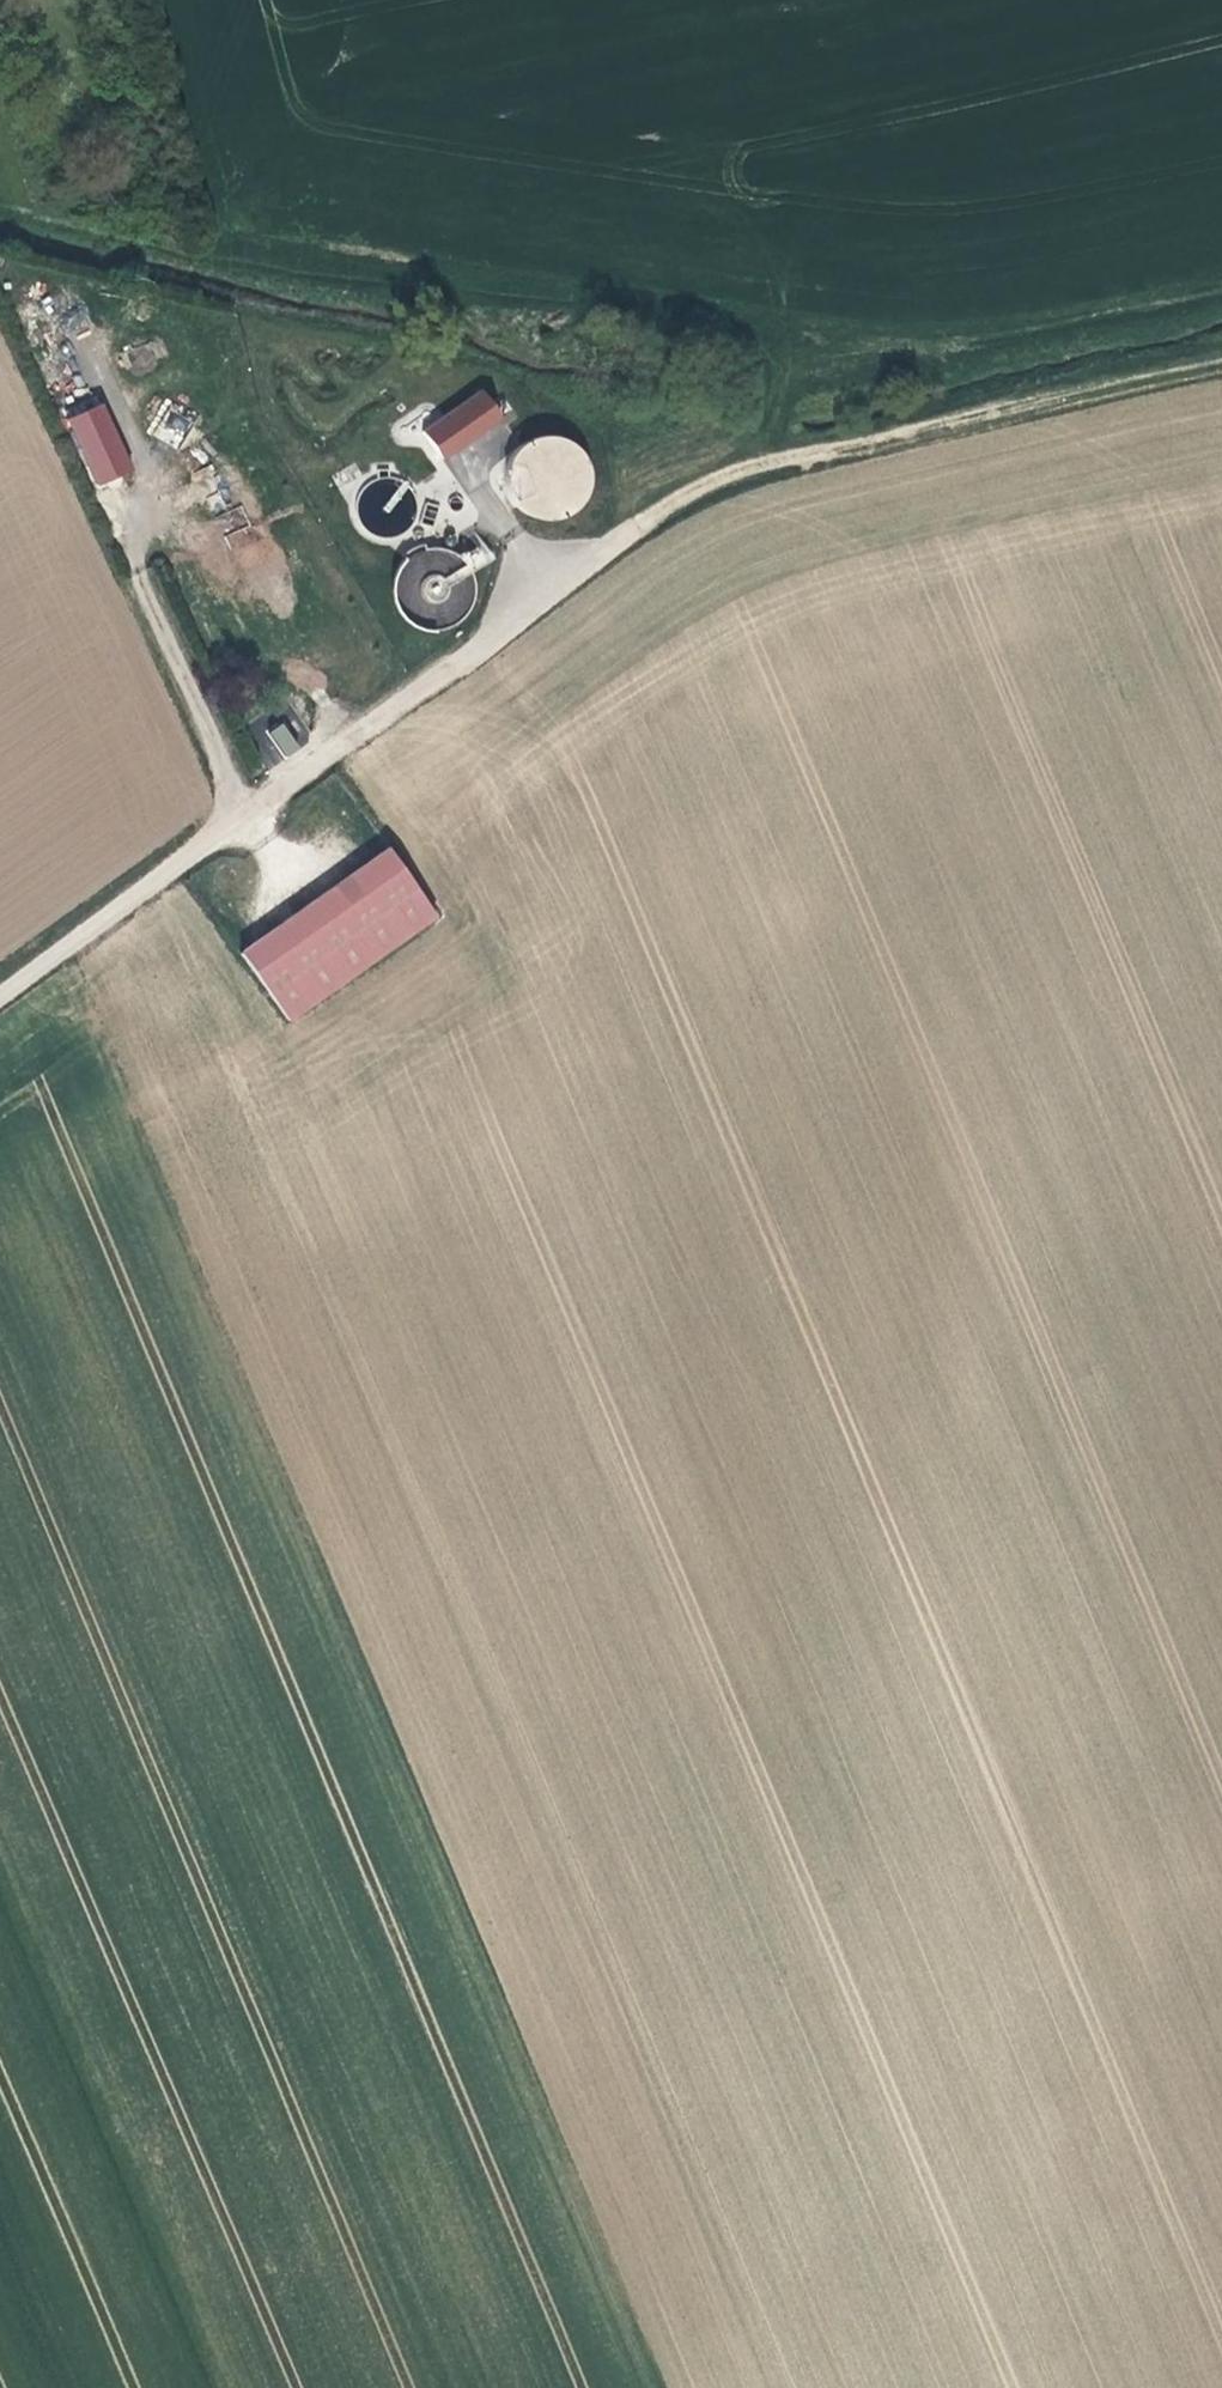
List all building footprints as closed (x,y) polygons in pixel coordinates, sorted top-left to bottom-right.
[(487,387),(423,430),(442,459),(506,415),(487,387)] [(98,486),(135,470),(107,402),(69,418),(98,486)] [(153,433),(174,447),(191,422),(170,408),(153,433)] [(267,731),(283,759),(300,749),(284,721),(267,731)] [(437,916),(389,849),(291,920),(323,996),(437,916)] [(323,996),(291,920),(242,955),(292,1018),(323,996)]
